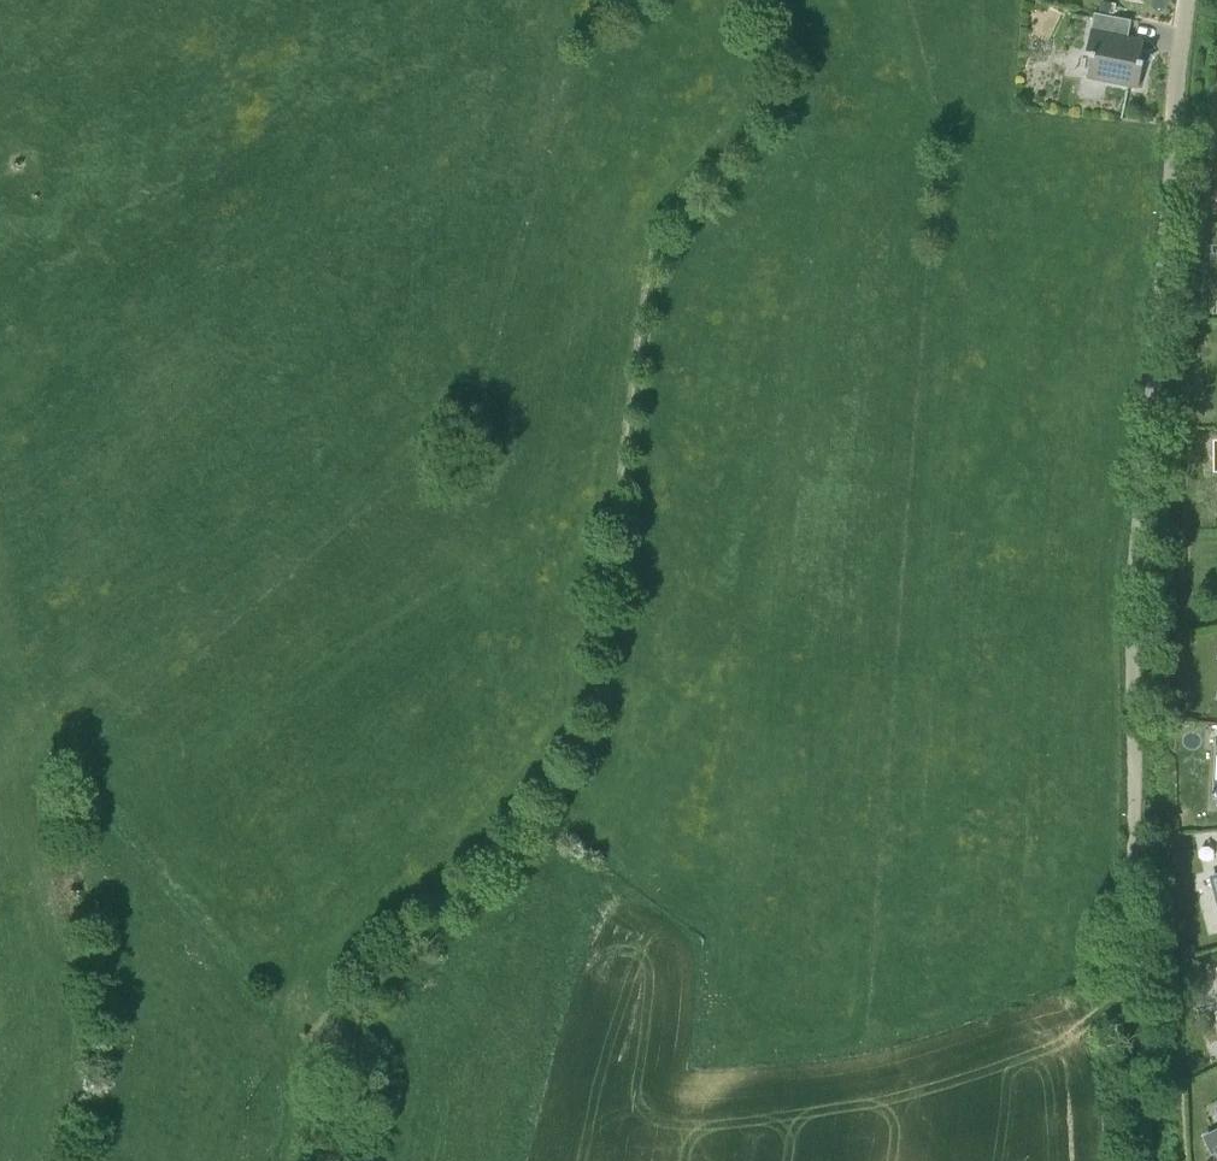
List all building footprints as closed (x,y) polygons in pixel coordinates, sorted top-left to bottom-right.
[(1129,36),(1132,19),(1095,12),(1087,50),(1093,51),(1088,77),(1139,87),(1145,60),(1140,59),(1144,39),(1129,36)] [(1204,1137),(1212,1153),(1216,1151),(1216,1131),(1204,1137)]
